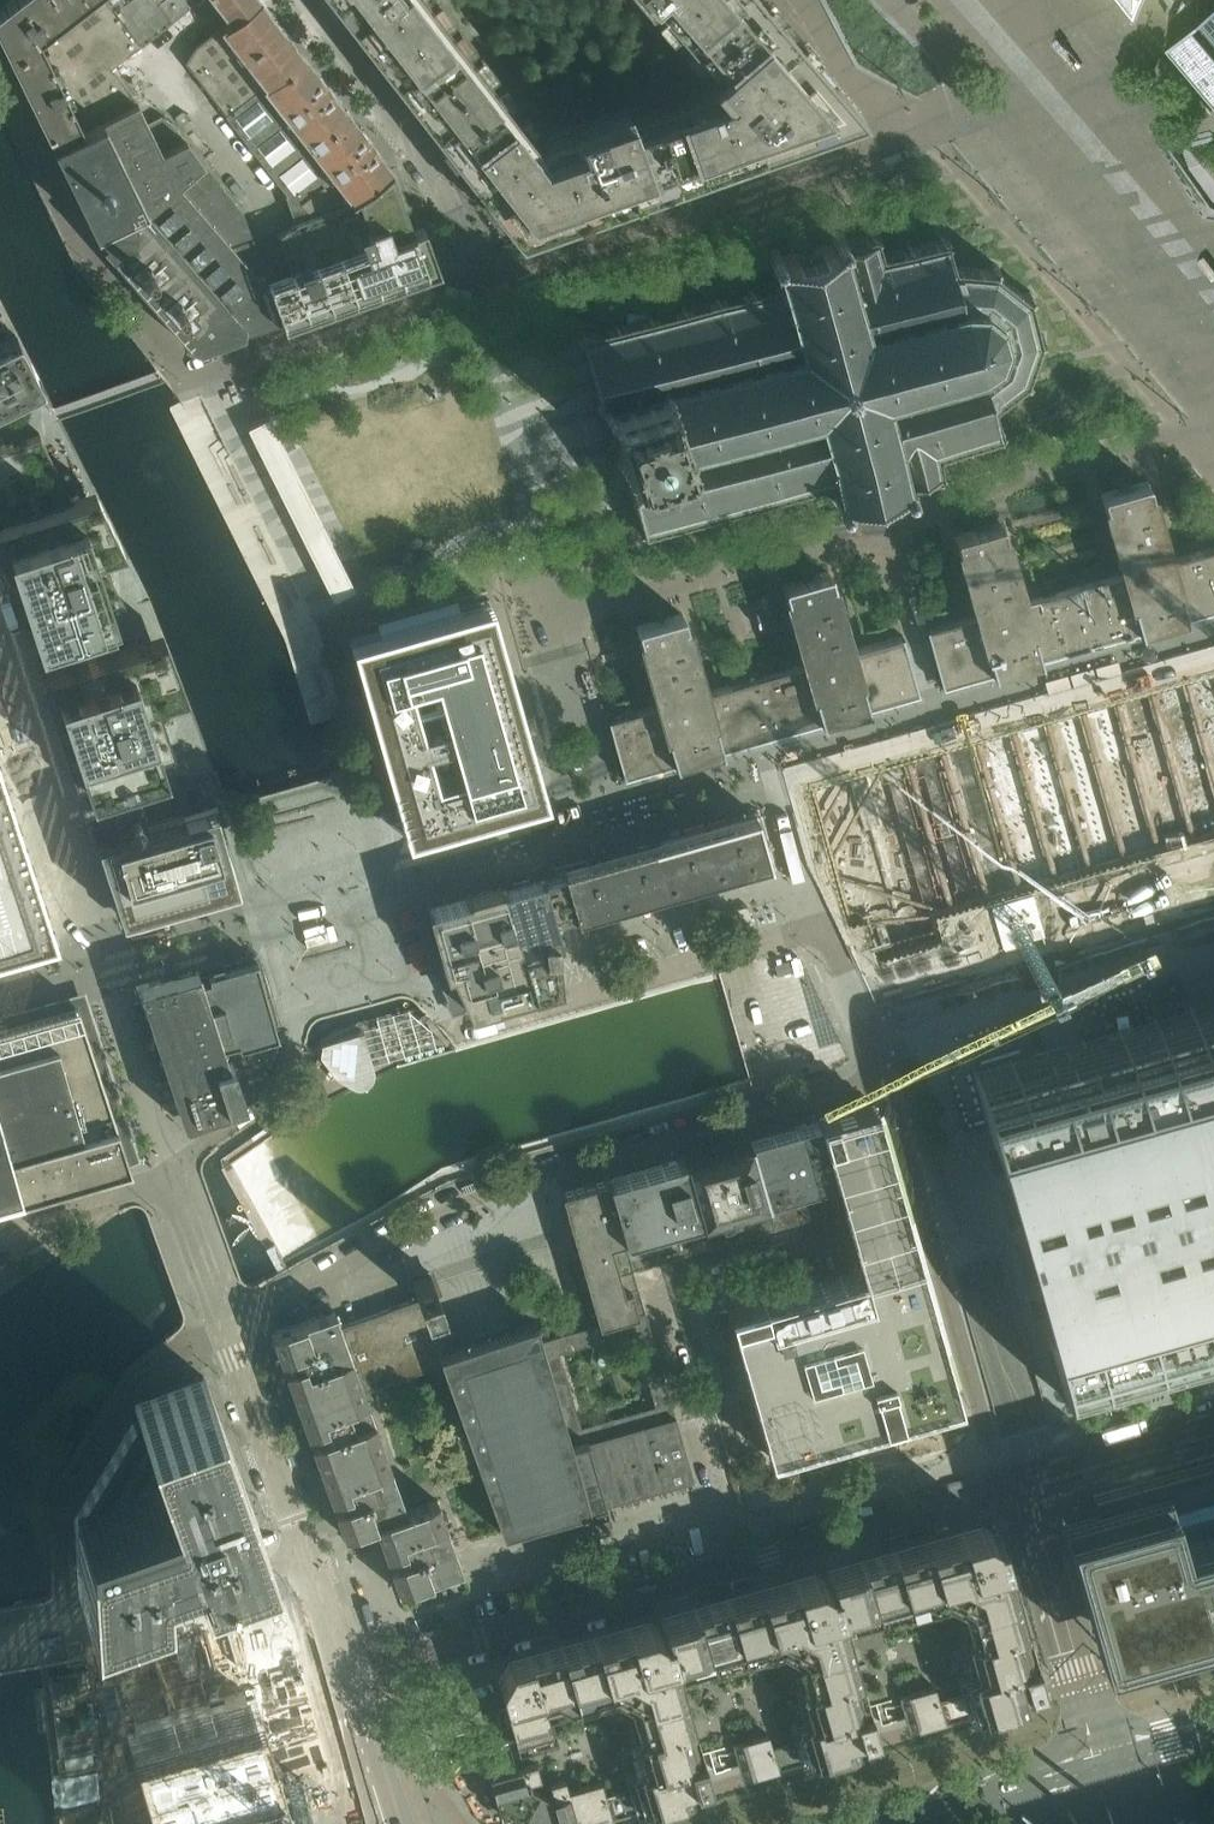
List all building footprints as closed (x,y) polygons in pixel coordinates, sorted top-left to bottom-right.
[(59,0),(10,0),(0,8),(0,35),(53,144),(83,129),(138,102),(111,68),(59,0)] [(155,0),(59,0),(111,68),(171,21),(157,3),(155,0)] [(157,3),(171,21),(189,6),(184,0),(161,0),(157,3)] [(227,114),(303,55),(260,0),(255,0),(231,18),(222,25),(223,26),(197,46),(187,62),(227,114)] [(218,1),(226,11),(231,18),(255,0),(218,0),(218,1)] [(518,234),(862,112),(766,0),(651,0),(700,59),(631,81),(627,71),(564,94),(565,99),(540,110),(453,0),(334,0),(518,234)] [(1168,14),(1213,68),(1213,0),(1185,0),(1168,14)] [(271,171),(347,112),(303,55),(227,114),(271,171)] [(1213,112),(1201,98),(1192,106),(1203,120),(1213,112)] [(268,281),(242,211),(173,122),(162,116),(148,123),(138,102),(83,129),(53,144),(101,243),(183,338),(182,341),(198,348),(281,318),(268,281)] [(347,112),(271,171),(289,194),(287,196),(296,220),(349,202),(391,170),(391,169),(392,169),(347,112)] [(349,202),(296,220),(278,235),(291,273),(280,277),(268,281),(281,318),(292,314),(404,274),(405,275),(428,267),(417,237),(416,238),(391,170),(349,202)] [(999,432),(1003,431),(1002,426),(998,427),(991,404),(1021,381),(1026,385),(1030,380),(1025,375),(1037,341),(1044,342),(1044,335),(1037,335),(1028,300),(1034,296),(1030,290),(1024,294),(996,272),(999,266),(992,263),(990,270),(952,266),(945,243),(950,242),(948,237),(944,239),(943,234),(938,235),(940,240),(912,247),(911,243),(906,244),(908,248),(880,255),(875,238),(880,237),(878,233),(874,234),(873,230),(868,231),(870,235),(846,242),(844,235),(839,232),(834,233),(831,238),(833,244),(783,258),(781,252),(776,249),(771,251),(768,256),(771,267),(775,266),(780,283),(752,290),(751,286),(747,287),(748,291),(742,292),(739,283),(761,278),(754,251),(727,258),(728,262),(721,264),(720,260),(694,267),(695,271),(688,273),(687,269),(660,276),(661,280),(654,282),(653,278),(627,285),(628,289),(621,291),(620,287),(593,294),(600,320),(627,313),(626,309),(633,308),(634,311),(655,306),(657,315),(651,316),(650,312),(646,313),(647,318),(618,325),(617,321),(613,322),(614,326),(602,329),(585,334),(584,329),(580,331),(581,335),(577,336),(578,340),(582,339),(596,388),(587,406),(599,412),(602,419),(603,419),(604,423),(614,422),(616,428),(619,436),(610,440),(611,445),(610,445),(612,452),(606,464),(625,474),(640,524),(636,526),(637,530),(641,529),(642,533),(647,532),(646,527),(672,520),(673,525),(677,524),(676,519),(704,512),(706,516),(710,515),(709,511),(737,503),(738,507),(742,506),(741,502),(769,494),(771,498),(775,497),(774,493),(803,485),(804,489),(808,488),(807,483),(834,476),(838,491),(834,492),(837,504),(842,507),(847,505),(850,501),(849,495),(899,482),(900,488),(905,490),(911,489),(913,483),(912,477),(935,471),(937,476),(941,474),(940,470),(944,469),(943,465),(939,466),(935,450),(962,442),(964,446),(968,445),(967,441),(994,433),(995,437),(1000,436),(999,432)] [(0,341),(0,401),(33,385),(42,380),(17,332),(7,338),(0,341)] [(280,437),(269,416),(248,427),(258,448),(280,437)] [(0,446),(0,553),(7,573),(18,609),(30,647),(128,617),(36,434),(0,446)] [(280,437),(258,448),(323,577),(344,566),(280,437)] [(1186,616),(1170,560),(1148,483),(1148,482),(1147,482),(1146,481),(1103,494),(1102,494),(1102,495),(1102,496),(1124,573),(1125,573),(1141,629),(1186,616)] [(955,538),(977,615),(978,615),(994,671),(1039,658),(1023,602),(1024,602),(1002,524),(999,523),(957,535),(955,538)] [(1195,553),(1211,609),(1213,608),(1213,547),(1195,553)] [(1211,609),(1195,553),(1170,560),(1186,616),(1211,609)] [(355,588),(344,566),(323,577),(334,599),(355,588)] [(805,664),(781,671),(797,726),(822,719),(868,706),(852,650),(852,651),(830,573),(828,572),(784,584),(783,587),(805,664)] [(1125,573),(1124,573),(1100,580),(1116,636),(1141,629),(1125,573)] [(1116,636),(1100,580),(1048,594),(1064,651),(1116,636)] [(1064,651),(1048,594),(1024,602),(1023,602),(1039,658),(1064,651)] [(545,798),(507,664),(490,603),(413,625),(384,633),(383,629),(371,628),(368,629),(371,638),(352,643),(388,773),(406,837),(545,798)] [(722,748),(705,691),(684,615),(683,614),(682,614),(681,614),(638,626),(637,626),(637,627),(637,628),(659,705),(675,761),(722,748)] [(978,615),(977,615),(953,621),(969,678),(994,671),(978,615)] [(926,629),(942,685),(969,678),(953,621),(926,629)] [(852,650),(868,706),(918,692),(903,636),(852,650)] [(59,734),(76,786),(131,768),(175,754),(137,651),(42,681),(59,734)] [(797,726),(781,671),(756,677),(771,734),(797,726)] [(771,734),(756,677),(730,685),(746,741),(771,734)] [(746,741),(730,685),(705,691),(722,748),(746,741)] [(675,761),(659,705),(634,712),(650,768),(675,761)] [(650,768),(634,712),(610,719),(609,719),(608,719),(624,775),(650,768)] [(10,753),(0,724),(0,962),(72,941),(10,753)] [(92,807),(83,810),(93,840),(120,921),(240,886),(217,803),(146,823),(145,819),(136,793),(92,807)] [(776,872),(759,812),(708,826),(725,887),(743,882),(743,872),(751,870),(756,878),(776,872)] [(725,887),(708,826),(660,840),(677,901),(694,896),(695,886),(703,884),(708,892),(725,887)] [(677,901),(660,840),(543,873),(556,918),(568,915),(575,929),(598,923),(598,914),(607,912),(611,919),(646,909),(646,900),(655,898),(660,906),(677,901)] [(559,983),(555,938),(561,936),(556,918),(543,873),(501,885),(531,991),(545,987),(559,983)] [(501,885),(468,894),(499,1001),(531,991),(501,885)] [(499,1001),(468,894),(437,903),(418,908),(416,909),(415,910),(414,911),(413,912),(412,914),(411,915),(411,917),(411,919),(412,920),(421,949),(430,966),(440,985),(450,998),(445,1000),(455,1015),(469,1009),(499,1001)] [(755,932),(748,905),(734,909),(741,936),(755,932)] [(279,1023),(259,954),(199,971),(223,1045),(271,1031),(270,1026),(279,1023)] [(228,1062),(223,1045),(199,971),(142,988),(186,1121),(245,1099),(232,1061),(228,1062)] [(973,1075),(994,1149),(1001,1174),(1021,1240),(1034,1285),(1045,1323),(1050,1341),(1058,1368),(1067,1399),(1106,1388),(1141,1378),(1178,1367),(1213,1357),(1213,1005),(1194,1011),(1157,1021),(1120,1032),(1084,1042),(1047,1053),(973,1075)] [(79,1006),(0,1028),(0,1119),(22,1197),(130,1166),(79,1006)] [(321,1051),(320,1055),(337,1078),(353,1087),(357,1089),(361,1089),(365,1088),(369,1086),(372,1083),(374,1079),(375,1075),(375,1071),(374,1067),(366,1038),(365,1036),(365,1035),(364,1032),(361,1033),(322,1044),(321,1051)] [(965,1050),(948,1052),(950,1067),(967,1065),(965,1050)] [(960,1404),(876,1105),(818,1121),(835,1179),(850,1235),(861,1273),(727,1312),(768,1458),(960,1404)] [(0,1119),(0,1203),(22,1197),(0,1119)] [(818,1121),(749,1141),(774,1228),(810,1217),(804,1195),(831,1188),(829,1181),(835,1179),(818,1121)] [(749,1141),(684,1159),(709,1248),(774,1228),(749,1141)] [(684,1159),(608,1181),(634,1270),(709,1248),(684,1159)] [(634,1270),(608,1181),(562,1194),(578,1253),(572,1255),(573,1261),(581,1287),(588,1285),(599,1324),(645,1311),(634,1270)] [(804,1195),(810,1217),(837,1209),(831,1188),(804,1195)] [(437,1293),(433,1283),(430,1273),(411,1280),(418,1299),(434,1294),(437,1293)] [(418,1299),(341,1327),(340,1328),(359,1379),(364,1392),(441,1364),(438,1356),(454,1350),(450,1340),(434,1294),(418,1299)] [(359,1379),(340,1328),(341,1327),(335,1310),(272,1333),(281,1359),(287,1356),(291,1367),(294,1375),(288,1378),(296,1401),(359,1379)] [(605,1523),(605,1520),(609,1519),(605,1505),(693,1480),(645,1311),(599,1324),(589,1327),(541,1341),(536,1323),(510,1332),(508,1325),(492,1330),(475,1335),(478,1342),(454,1350),(438,1356),(441,1364),(504,1534),(584,1511),(588,1525),(593,1523),(594,1527),(605,1523)] [(259,1528),(204,1376),(146,1397),(134,1401),(138,1411),(75,1515),(79,1593),(259,1528)] [(383,1444),(364,1392),(359,1379),(296,1401),(304,1424),(311,1422),(317,1441),(311,1443),(320,1467),(383,1444)] [(406,1510),(383,1444),(320,1467),(331,1499),(337,1497),(341,1507),(335,1509),(344,1535),(366,1527),(365,1524),(406,1510)] [(1093,1491),(1096,1501),(1058,1511),(1061,1523),(1065,1537),(1099,1656),(1123,1649),(1137,1645),(1213,1623),(1213,1456),(1093,1491)] [(407,1511),(406,1510),(365,1524),(366,1527),(375,1524),(386,1555),(392,1552),(396,1563),(390,1566),(399,1591),(462,1569),(438,1500),(407,1511)] [(663,1617),(658,1618),(657,1614),(648,1612),(507,1654),(503,1663),(501,1666),(497,1675),(505,1706),(501,1708),(497,1713),(497,1718),(500,1723),(505,1725),(517,1763),(496,1769),(491,1771),(503,1818),(507,1816),(522,1823),(551,1823),(634,1801),(690,1785),(689,1779),(707,1775),(740,1765),(742,1770),(801,1753),(856,1738),(854,1731),(873,1726),(907,1717),(909,1723),(965,1707),(1022,1691),(1020,1682),(1040,1676),(999,1520),(993,1522),(982,1513),(829,1558),(831,1568),(826,1570),(825,1567),(816,1562),(661,1608),(663,1617)] [(115,1656),(163,1823),(288,1823),(284,1812),(318,1797),(337,1773),(317,1703),(314,1704),(287,1607),(115,1656)] [(44,1804),(54,1804),(54,1795),(44,1795),(44,1804)]
